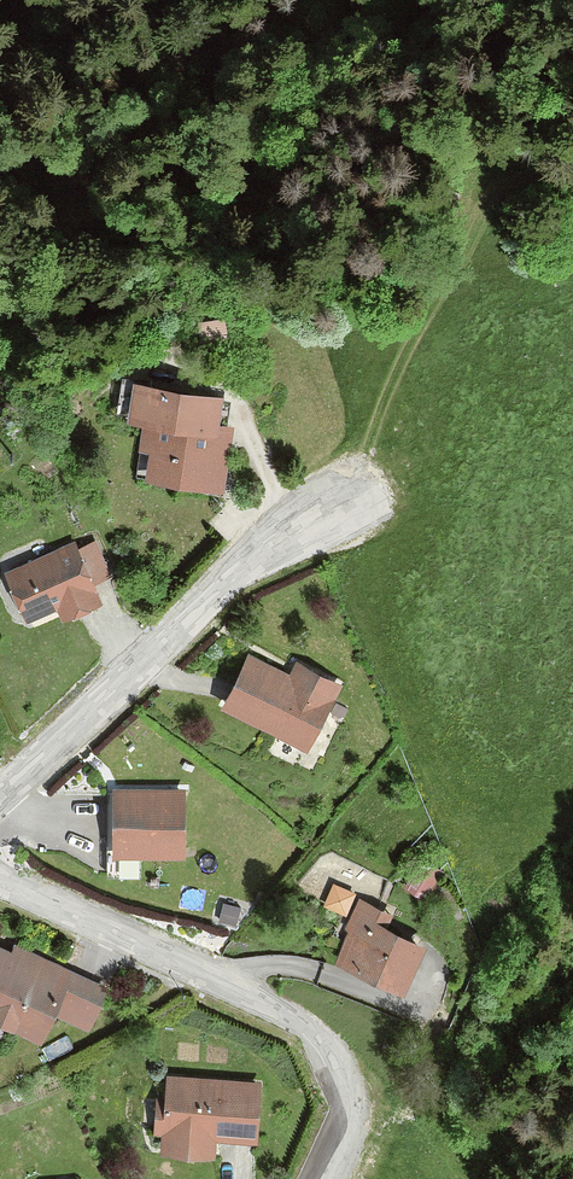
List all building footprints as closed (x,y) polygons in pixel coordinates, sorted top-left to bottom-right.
[(224,346),(221,328),(203,331),(205,349),(224,346)] [(133,414),(137,385),(123,383),(119,412),(133,414)] [(218,480),(226,429),(182,422),(187,392),(137,384),(137,385),(133,414),(151,418),(148,441),(159,443),(154,470),(218,480)] [(226,429),(230,404),(218,402),(219,397),(187,392),(182,422),(226,429)] [(154,470),(159,443),(148,441),(143,469),(154,470)] [(103,474),(98,461),(87,465),(92,478),(103,474)] [(98,600),(90,582),(108,574),(94,543),(76,551),(73,544),(10,572),(30,617),(60,603),(72,598),(77,609),(98,600)] [(77,609),(72,598),(60,603),(65,614),(77,609)] [(306,745),(337,684),(300,665),(293,680),(250,658),(227,704),(306,745)] [(141,874),(141,850),(117,850),(117,808),(117,792),(108,792),(108,874),(141,874)] [(182,847),(182,792),(117,792),(117,808),(117,850),(141,850),(160,850),(160,847),(182,847)] [(345,911),(354,893),(335,884),(327,903),(345,911)] [(401,980),(417,944),(382,928),(385,922),(377,918),(380,910),(360,901),(349,926),(354,929),(343,953),(401,980)] [(385,922),(389,914),(380,910),(377,918),(385,922)] [(102,988),(0,940),(0,949),(65,979),(43,1026),(78,1042),(102,988)] [(65,979),(0,949),(0,1014),(40,1033),(43,1026),(65,979)] [(254,1135),(257,1085),(171,1078),(169,1101),(167,1128),(166,1146),(192,1148),(193,1130),(212,1132),(254,1135)] [(167,1128),(169,1101),(160,1100),(158,1127),(167,1128)] [(210,1150),(212,1132),(193,1130),(192,1148),(210,1150)]
